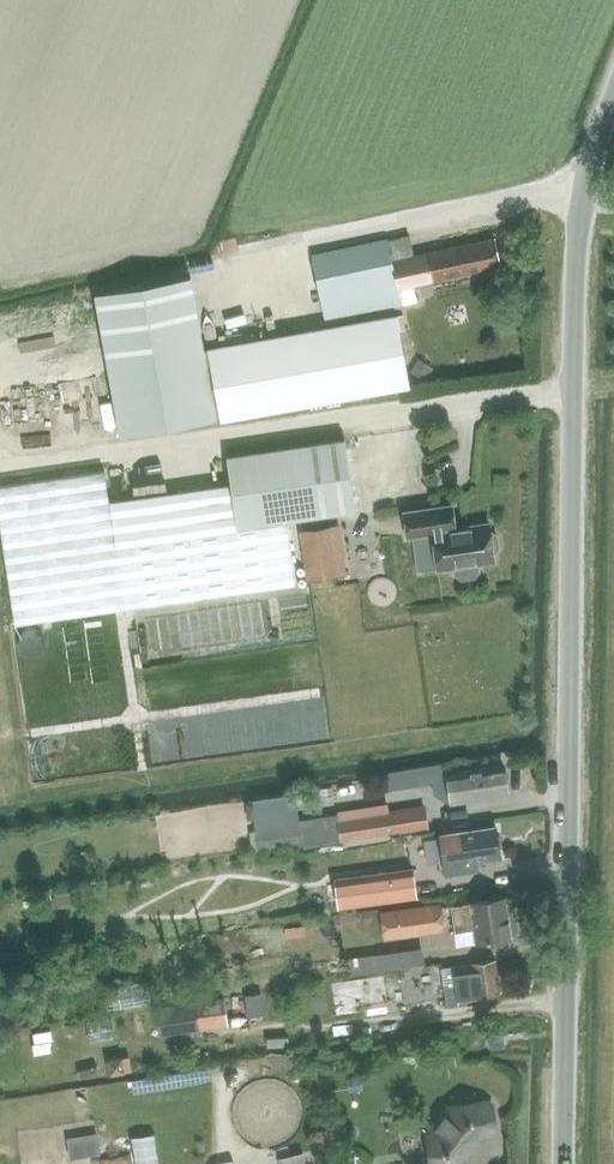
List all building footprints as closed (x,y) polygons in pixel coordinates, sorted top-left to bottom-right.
[(328,320),(202,341),(214,413),(405,380),(392,307),(419,301),(416,283),(502,264),(496,236),(394,259),(389,238),(314,255),(328,320)] [(214,417),(214,413),(202,341),(190,274),(99,289),(123,432),(214,417)] [(419,358),(411,370),(425,378),(432,367),(419,358)] [(0,485),(0,514),(16,625),(198,598),(295,584),(286,520),(355,510),(345,438),(227,455),(231,483),(108,501),(104,470),(0,485)] [(452,505),(404,512),(408,537),(412,536),(417,571),(438,568),(438,570),(455,567),(456,574),(461,578),(475,576),(479,571),(478,563),(495,561),(494,554),(499,546),(497,535),(490,530),(489,523),(455,528),(452,505)] [(336,527),(303,532),(310,572),(311,582),(344,576),(342,566),(336,527)] [(449,772),(454,800),(509,790),(504,762),(449,772)] [(386,812),(337,819),(340,842),(389,834),(427,828),(423,805),(386,812)] [(254,831),(249,831),(252,851),(302,843),(298,821),(253,828),(254,831)] [(496,827),(438,836),(444,870),(478,865),(477,861),(501,857),(496,827)] [(412,866),(334,877),(338,906),(416,895),(412,866)] [(78,889),(50,892),(52,905),(79,902),(78,889)] [(514,906),(509,906),(507,891),(470,898),(471,899),(453,903),(457,929),(476,926),(478,939),(514,933),(513,929),(517,928),(520,925),(517,908),(514,906)] [(439,904),(380,913),(385,942),(444,933),(439,904)] [(404,948),(348,957),(350,974),(406,966),(404,948)] [(496,960),(442,966),(447,1007),(459,1006),(480,1003),(501,1001),(496,960)] [(385,972),(332,980),(337,1013),(364,1009),(363,1000),(388,996),(385,972)] [(99,986),(102,1006),(143,1000),(140,980),(99,986)] [(261,993),(246,994),(249,1017),(263,1016),(261,993)] [(196,1003),(155,1009),(160,1036),(200,1030),(196,1003)] [(492,1035),(489,1035),(491,1051),(504,1050),(503,1044),(502,1035),(492,1035)] [(128,1054),(107,1058),(110,1072),(125,1069),(131,1068),(128,1054)] [(429,1131),(434,1163),(467,1163),(463,1137),(492,1132),(495,1128),(491,1103),(487,1100),(448,1106),(429,1131)] [(96,1132),(69,1136),(72,1153),(99,1149),(96,1132)] [(316,1155),(317,1163),(341,1163),(339,1151),(316,1155)]
